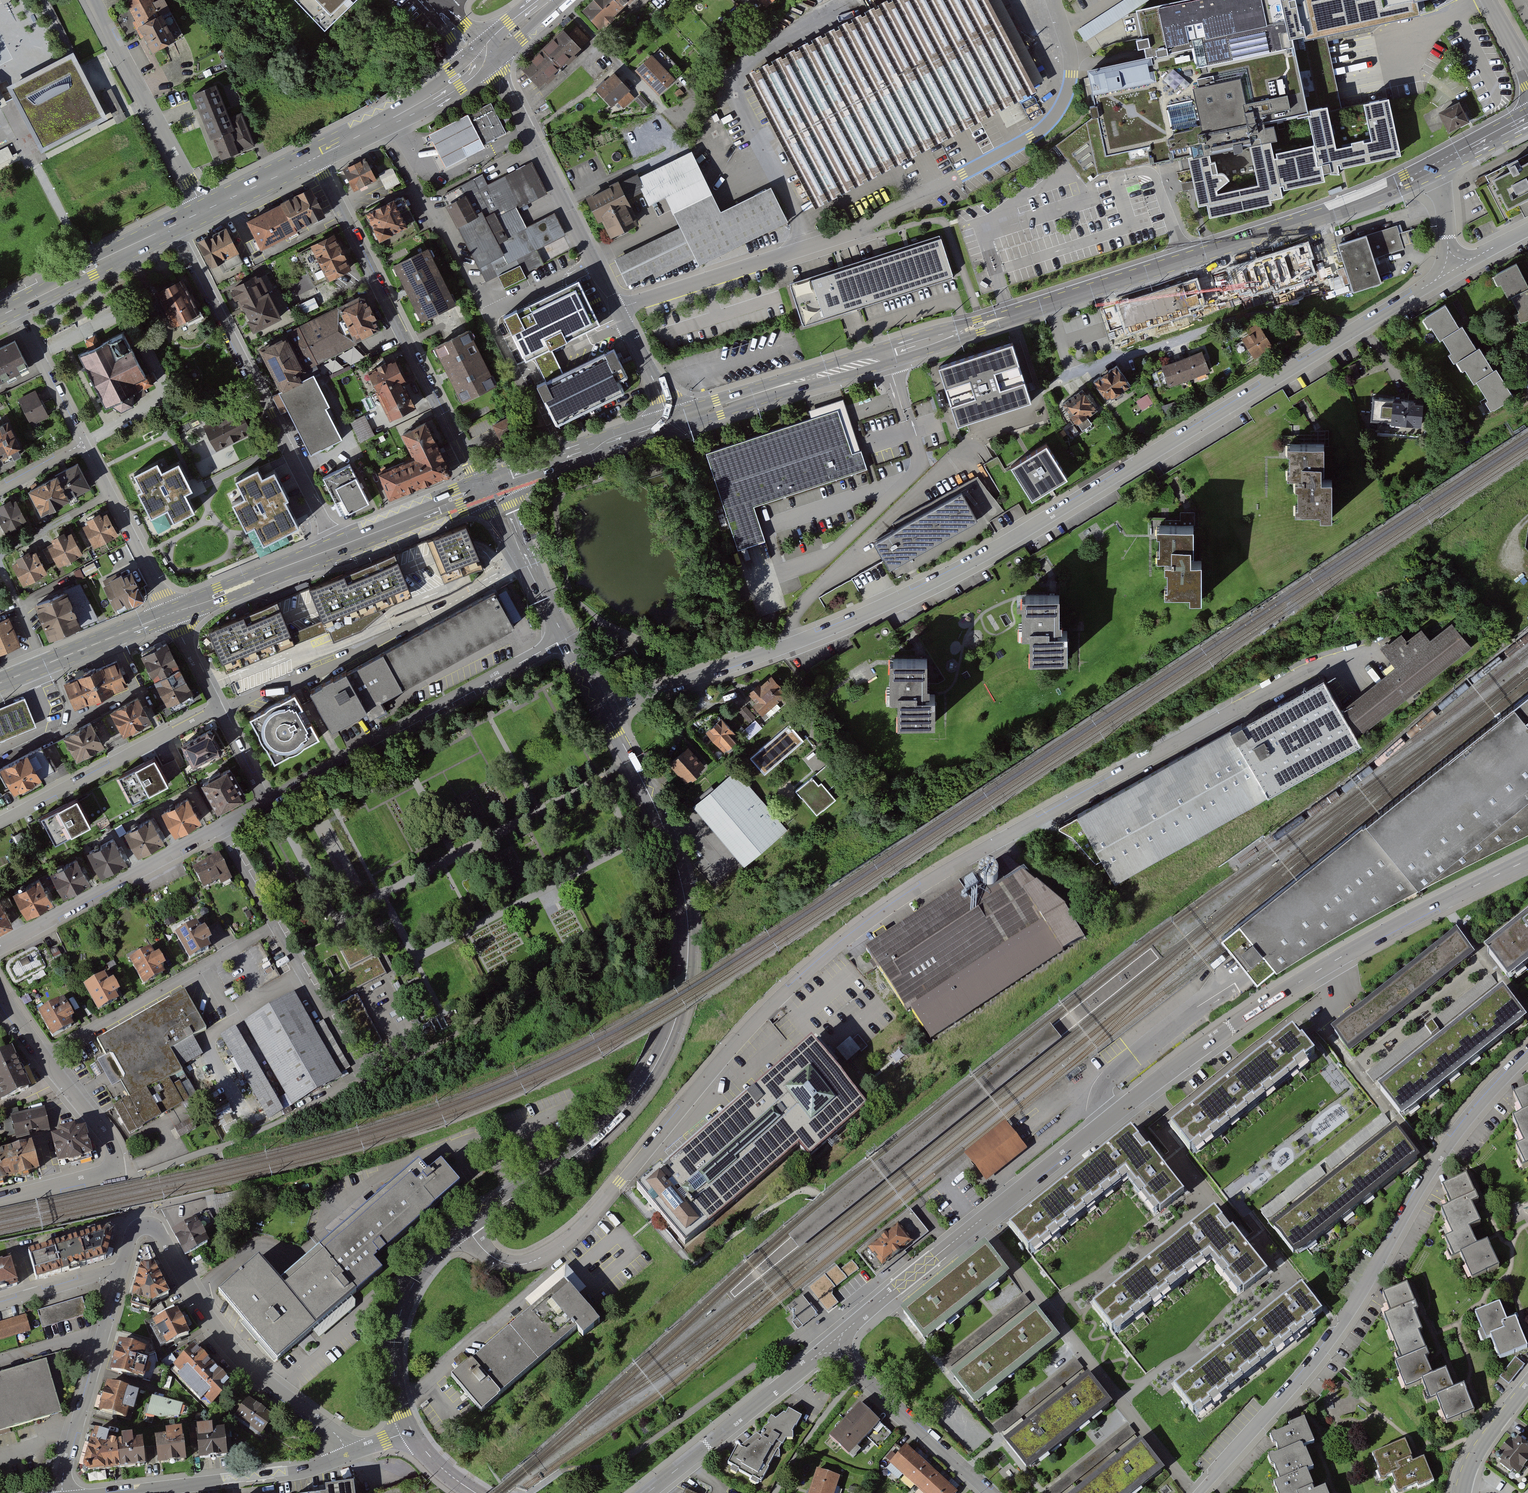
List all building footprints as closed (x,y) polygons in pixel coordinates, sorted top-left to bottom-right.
[(181,45),(179,41),(187,38),(175,13),(163,19),(154,0),(137,0),(126,6),(144,43),(150,41),(158,57),(181,45)] [(325,32),(360,0),(296,0),(325,32)] [(580,12),(600,34),(638,0),(594,0),(580,12)] [(749,67),(817,197),(1036,84),(992,0),(879,0),(749,67)] [(772,9),(781,0),(764,0),(772,9)] [(1136,11),(1142,39),(1136,41),(1138,50),(1144,49),(1146,58),(1088,71),(1097,115),(1056,146),(1086,182),(1100,173),(1135,166),(1189,155),(1194,183),(1199,203),(1207,201),(1209,216),(1272,202),(1271,199),(1284,197),(1282,188),(1326,179),(1325,173),(1342,169),(1402,155),(1389,94),(1364,99),(1341,105),(1327,37),(1304,41),(1296,0),(1186,0),(1136,11)] [(1077,30),(1084,41),(1149,0),(1124,0),(1077,30)] [(1304,41),(1327,37),(1420,16),(1416,2),(1429,0),(1296,0),(1304,41)] [(563,33),(521,70),(541,92),(583,55),(563,33)] [(72,50),(7,84),(42,150),(107,115),(72,50)] [(654,54),(637,71),(660,95),(678,79),(654,54)] [(616,75),(597,92),(614,110),(619,105),(624,110),(634,101),(628,94),(631,91),(616,75)] [(216,87),(192,97),(219,163),(254,149),(240,115),(229,119),(216,87)] [(651,103),(643,95),(638,100),(646,108),(651,103)] [(491,103),(469,115),(485,147),(507,135),(491,103)] [(1459,103),(1439,113),(1449,133),(1469,123),(1459,103)] [(468,114),(429,134),(446,168),(485,148),(485,147),(469,115),(468,114)] [(0,152),(0,165),(14,159),(9,147),(0,152)] [(685,229),(619,260),(631,285),(697,254),(703,266),(791,224),(775,190),(726,212),(697,150),(638,177),(653,208),(671,199),(685,229)] [(366,159),(343,170),(353,191),(377,180),(366,159)] [(481,174),(442,194),(486,281),(498,275),(504,287),(526,276),(525,273),(544,263),(536,247),(565,233),(529,162),(485,184),(481,174)] [(1508,209),(1527,199),(1527,162),(1493,179),(1508,209)] [(392,168),(379,175),(386,188),(399,182),(392,168)] [(621,182),(589,198),(611,239),(638,224),(630,209),(633,207),(621,182)] [(314,189),(247,223),(261,251),(328,217),(314,189)] [(394,200),(366,214),(379,242),(407,228),(394,200)] [(1396,226),(1338,245),(1353,292),(1382,283),(1375,259),(1404,249),(1403,246),(1399,233),(1396,226)] [(228,228),(197,242),(209,268),(240,254),(228,228)] [(1405,246),(1418,243),(1415,228),(1402,230),(1405,246)] [(334,235),(311,246),(330,283),(353,271),(334,235)] [(944,235),(795,284),(808,324),(957,275),(944,235)] [(1318,275),(1308,242),(1114,304),(1125,337),(1318,275)] [(430,249),(395,266),(422,322),(457,305),(430,249)] [(1500,272),(1513,301),(1519,298),(1527,318),(1527,270),(1524,262),(1500,272)] [(259,275),(230,289),(253,334),(282,319),(259,275)] [(579,279),(507,313),(541,382),(537,383),(556,425),(623,392),(603,352),(559,372),(547,349),(601,323),(579,279)] [(183,280),(156,294),(173,327),(201,313),(183,280)] [(370,294),(345,307),(362,341),(387,328),(370,294)] [(299,304),(301,312),(319,308),(317,300),(299,304)] [(1462,328),(1446,302),(1425,315),(1440,339),(1443,336),(1452,350),(1448,352),(1454,362),(1457,360),(1463,369),(1465,368),(1474,383),(1477,381),(1494,409),(1513,398),(1495,367),(1493,368),(1479,345),(1476,347),(1464,326),(1462,328)] [(342,307),(292,333),(311,370),(361,345),(342,307)] [(1258,323),(1239,334),(1254,359),(1273,347),(1258,323)] [(469,331),(434,348),(462,404),(497,387),(469,331)] [(124,333),(78,356),(104,408),(110,405),(123,413),(136,406),(138,393),(151,386),(124,333)] [(290,336),(262,349),(285,391),(312,378),(290,336)] [(0,350),(0,383),(29,367),(15,342),(0,350)] [(957,425),(1032,401),(1013,343),(938,366),(957,425)] [(1202,351),(1161,366),(1169,387),(1210,372),(1202,351)] [(396,362),(369,375),(391,419),(414,407),(404,386),(407,384),(396,362)] [(1116,365),(1093,380),(1109,401),(1131,385),(1116,365)] [(285,391),(281,393),(313,455),(346,438),(330,407),(334,405),(318,374),(312,378),(285,391)] [(1082,389),(1062,403),(1076,424),(1098,410),(1082,389)] [(37,390),(19,398),(32,425),(50,417),(37,390)] [(1148,395),(1138,400),(1142,407),(1152,402),(1148,395)] [(1424,400),(1372,396),(1370,422),(1422,426),(1424,400)] [(809,408),(811,417),(837,408),(852,452),(861,449),(843,397),(809,408)] [(738,549),(754,544),(765,540),(754,506),(866,469),(867,469),(861,449),(852,452),(844,429),(837,408),(811,417),(706,451),(738,549)] [(240,409),(205,426),(217,450),(231,443),(252,432),(240,409)] [(367,416),(351,424),(361,444),(377,436),(367,416)] [(0,427),(0,458),(21,447),(9,422),(0,427)] [(411,460),(378,474),(390,501),(450,476),(427,423),(400,435),(411,460)] [(1323,442),(1290,441),(1289,474),(1298,474),(1297,509),(1319,510),(1318,518),(1331,518),(1332,477),(1322,477),(1323,442)] [(1032,500),(1068,479),(1046,444),(1011,466),(1032,500)] [(174,520),(194,510),(181,485),(187,481),(177,462),(161,470),(156,460),(134,472),(141,487),(136,489),(150,517),(167,508),(174,520)] [(351,463),(323,478),(342,516),(370,502),(351,463)] [(78,464),(29,490),(42,514),(91,488),(78,464)] [(256,467),(234,479),(243,496),(232,502),(246,530),(254,526),(263,543),(298,525),(285,502),(288,501),(273,472),(262,478),(256,467)] [(961,493),(875,542),(889,569),(977,521),(961,493)] [(0,510),(0,522),(8,536),(30,524),(17,501),(0,510)] [(88,524),(82,527),(93,549),(118,536),(107,514),(102,517),(100,514),(86,520),(88,524)] [(1191,523),(1158,523),(1158,555),(1167,555),(1167,591),(1189,591),(1188,599),(1201,600),(1202,558),(1191,558),(1191,523)] [(475,548),(466,524),(208,629),(226,672),(240,666),(483,566),(475,548)] [(52,546),(47,549),(56,569),(81,556),(71,535),(64,538),(63,535),(49,541),(52,546)] [(19,563),(14,565),(24,587),(48,575),(38,553),(32,556),(31,553),(17,560),(19,563)] [(1434,565),(1423,568),(1427,581),(1438,578),(1434,565)] [(129,567),(101,581),(115,612),(144,598),(129,567)] [(1416,574),(1404,577),(1409,592),(1421,588),(1416,574)] [(1059,589),(1022,588),(1021,628),(1032,629),(1031,656),(1069,657),(1069,625),(1058,625),(1059,589)] [(70,591),(36,604),(50,640),(97,621),(86,593),(73,598),(70,591)] [(492,593),(309,693),(330,731),(513,631),(492,593)] [(0,624),(0,658),(24,648),(11,619),(0,624)] [(1397,668),(1346,706),(1365,732),(1478,649),(1457,622),(1434,639),(1427,629),(1411,641),(1407,636),(1385,652),(1397,668)] [(173,641),(146,654),(172,706),(199,693),(173,641)] [(926,657),(888,657),(888,697),(898,697),(898,722),(934,723),(934,692),(926,692),(926,657)] [(122,661),(68,684),(79,709),(132,686),(122,661)] [(792,695),(775,675),(753,694),(759,701),(754,704),(765,717),(792,695)] [(1330,679),(1063,825),(1080,835),(1099,862),(1111,886),(1366,747),(1330,679)] [(1257,981),(1375,912),(1527,834),(1527,692),(1221,935),(1227,943),(1257,981)] [(297,695),(252,718),(274,762),(320,739),(297,695)] [(36,725),(24,696),(0,706),(0,740),(36,725)] [(144,696),(116,711),(129,737),(158,722),(144,696)] [(766,725),(748,705),(740,712),(758,732),(766,725)] [(725,717),(709,731),(726,752),(743,738),(725,717)] [(97,722),(69,737),(82,761),(110,746),(97,722)] [(783,730),(749,758),(765,777),(798,749),(783,730)] [(216,733),(187,747),(197,766),(225,752),(216,733)] [(709,766),(692,746),(672,763),(689,783),(709,766)] [(33,754),(4,770),(18,797),(47,781),(33,754)] [(160,759),(93,793),(109,823),(143,805),(142,802),(174,786),(160,759)] [(230,766),(202,780),(218,810),(246,796),(230,766)] [(829,766),(796,791),(818,818),(838,801),(830,790),(841,781),(829,766)] [(785,831),(735,771),(700,801),(750,860),(785,831)] [(188,794),(162,809),(175,832),(202,818),(188,794)] [(83,797),(44,817),(59,846),(98,826),(83,797)] [(151,815),(125,829),(138,853),(164,839),(151,815)] [(121,824),(115,827),(120,835),(126,832),(121,824)] [(113,836),(87,849),(100,874),(126,860),(113,836)] [(77,855),(51,868),(64,895),(90,882),(77,855)] [(232,881),(218,857),(194,871),(205,890),(221,881),(223,886),(232,881)] [(1009,859),(868,950),(930,1045),(1090,941),(1069,908),(1009,859)] [(39,877),(16,889),(29,914),(52,901),(39,877)] [(12,923),(0,900),(0,929),(12,923)] [(1483,949),(1507,979),(1527,963),(1527,914),(1483,949)] [(175,920),(166,924),(169,930),(178,925),(175,920)] [(201,925),(180,936),(195,963),(216,951),(212,945),(218,942),(211,929),(205,932),(201,925)] [(1456,930),(1331,1030),(1350,1052),(1475,953),(1456,930)] [(333,937),(312,949),(338,999),(386,973),(377,955),(372,958),(360,936),(339,947),(333,937)] [(55,946),(49,949),(53,958),(66,952),(62,943),(55,946)] [(6,970),(13,983),(15,984),(18,983),(44,969),(46,967),(45,964),(54,959),(53,958),(49,949),(48,947),(39,952),(36,948),(32,948),(10,960),(6,965),(6,970)] [(156,951),(134,963),(148,988),(169,977),(166,971),(171,968),(164,956),(160,958),(156,951)] [(110,977),(88,989),(103,1015),(124,1003),(120,996),(126,993),(119,982),(114,984),(110,977)] [(1503,988),(1377,1088),(1402,1119),(1527,1019),(1503,988)] [(130,1096),(113,1105),(130,1134),(200,1095),(184,1066),(203,1056),(192,1037),(206,1028),(184,989),(97,1038),(115,1069),(130,1096)] [(296,994),(246,1023),(295,1107),(344,1078),(296,994)] [(69,1000),(43,1014),(57,1040),(83,1026),(69,1000)] [(1193,1106),(1170,1125),(1194,1157),(1319,1057),(1292,1025),(1262,1050),(1226,1080),(1193,1106)] [(238,1028),(222,1036),(269,1120),(285,1111),(238,1028)] [(858,1032),(838,1048),(848,1062),(869,1046),(858,1032)] [(827,1059),(812,1041),(801,1051),(800,1052),(764,1083),(762,1084),(759,1087),(751,1094),(662,1171),(659,1167),(653,1173),(637,1188),(683,1244),(799,1144),(809,1156),(868,1106),(827,1059)] [(0,1055),(0,1102),(32,1087),(14,1049),(0,1055)] [(1514,1097),(1523,1116),(1513,1120),(1525,1145),(1517,1149),(1526,1167),(1527,1166),(1527,1090),(1514,1097)] [(20,1110),(3,1114),(9,1141),(52,1131),(47,1109),(21,1115),(20,1110)] [(193,1118),(177,1128),(183,1138),(199,1128),(193,1118)] [(1005,1121),(964,1153),(986,1181),(1027,1149),(1005,1121)] [(60,1134),(52,1136),(59,1163),(93,1154),(86,1127),(76,1129),(75,1125),(59,1129),(60,1134)] [(1396,1128),(1271,1226),(1294,1257),(1420,1158),(1396,1128)] [(1037,1204),(1009,1226),(1033,1254),(1126,1181),(1153,1213),(1183,1192),(1164,1169),(1132,1129),(1098,1155),(1065,1182),(1037,1204)] [(0,1154),(0,1184),(45,1172),(38,1144),(0,1154)] [(267,1260),(227,1294),(282,1359),(389,1270),(381,1262),(470,1187),(450,1163),(435,1175),(427,1166),(287,1283),(267,1260)] [(1467,1178),(1443,1189),(1452,1207),(1442,1212),(1454,1236),(1445,1240),(1454,1259),(1461,1256),(1472,1279),(1498,1267),(1487,1243),(1484,1244),(1477,1247),(1469,1229),(1480,1224),(1472,1207),(1476,1204),(1479,1203),(1467,1178)] [(1215,1208),(1091,1306),(1116,1337),(1210,1261),(1235,1295),(1268,1273),(1215,1208)] [(910,1209),(856,1252),(876,1278),(906,1253),(905,1252),(929,1232),(910,1209)] [(178,1227),(191,1252),(209,1243),(196,1218),(178,1227)] [(112,1228),(29,1253),(37,1280),(107,1260),(114,1233),(112,1228)] [(985,1246),(903,1312),(923,1337),(1005,1271),(985,1246)] [(152,1258),(140,1261),(131,1307),(149,1311),(151,1304),(169,1294),(152,1258)] [(0,1263),(0,1290),(18,1285),(11,1260),(0,1263)] [(836,1265),(808,1288),(827,1312),(839,1303),(833,1296),(833,1290),(859,1269),(852,1260),(840,1269),(836,1265)] [(564,1281),(452,1377),(481,1411),(577,1330),(583,1337),(600,1322),(564,1281)] [(1301,1285),(1173,1389),(1199,1419),(1323,1313),(1301,1285)] [(1407,1286),(1383,1296),(1390,1314),(1384,1317),(1402,1361),(1395,1364),(1406,1389),(1422,1382),(1430,1401),(1436,1398),(1447,1424),(1474,1412),(1464,1387),(1453,1391),(1451,1388),(1445,1374),(1432,1379),(1424,1358),(1426,1358),(1427,1357),(1417,1333),(1421,1331),(1413,1312),(1415,1311),(1417,1311),(1407,1286)] [(1015,1314),(1030,1300),(1024,1293),(1009,1308),(1015,1314)] [(798,1330),(818,1315),(802,1295),(787,1307),(797,1319),(792,1323),(798,1330)] [(83,1297),(38,1310),(43,1328),(89,1314),(83,1297)] [(1487,1310),(1476,1315),(1486,1339),(1491,1337),(1500,1358),(1527,1347),(1516,1320),(1513,1321),(1506,1324),(1499,1305),(1487,1310)] [(177,1308),(152,1320),(165,1346),(190,1334),(177,1308)] [(1036,1313),(956,1377),(973,1398),(1053,1334),(1036,1313)] [(0,1322),(0,1340),(31,1331),(26,1315),(0,1322)] [(154,1347),(119,1339),(111,1370),(146,1378),(154,1347)] [(195,1342),(172,1364),(210,1404),(233,1382),(195,1342)] [(1524,1364),(1516,1358),(1500,1377),(1508,1384),(1524,1364)] [(0,1374),(0,1430),(62,1412),(47,1360),(0,1374)] [(1089,1379),(1009,1443),(1026,1464),(1106,1400),(1089,1379)] [(137,1390),(106,1382),(98,1411),(130,1419),(137,1390)] [(187,1402),(151,1393),(146,1413),(160,1417),(183,1417),(187,1402)] [(276,1414),(247,1396),(234,1416),(263,1435),(276,1414)] [(895,1435),(863,1406),(834,1437),(855,1456),(871,1440),(881,1449),(895,1435)] [(728,1463),(761,1481),(801,1415),(788,1409),(757,1433),(737,1445),(728,1463)] [(1325,1487),(1315,1492),(1314,1489),(1306,1471),(1313,1468),(1304,1447),(1314,1442),(1304,1420),(1289,1426),(1290,1429),(1272,1436),(1279,1454),(1270,1457),(1280,1481),(1274,1484),(1278,1492),(1327,1492),(1325,1487)] [(214,1425),(196,1427),(200,1459),(230,1456),(227,1428),(215,1430),(214,1425)] [(165,1437),(155,1438),(157,1463),(186,1460),(183,1428),(164,1430),(165,1437)] [(111,1433),(94,1429),(82,1464),(89,1471),(146,1465),(143,1438),(134,1440),(133,1434),(122,1436),(122,1441),(109,1438),(111,1433)] [(1513,1435),(1495,1457),(1518,1475),(1527,1464),(1527,1446),(1513,1435)] [(1372,1454),(1383,1480),(1393,1477),(1400,1492),(1406,1492),(1433,1481),(1424,1459),(1414,1462),(1413,1459),(1405,1440),(1372,1454)] [(1084,1492),(1143,1492),(1167,1474),(1144,1445),(1084,1492)] [(910,1448),(894,1466),(924,1492),(962,1492),(910,1448)] [(821,1472),(814,1492),(840,1492),(844,1479),(821,1472)]
